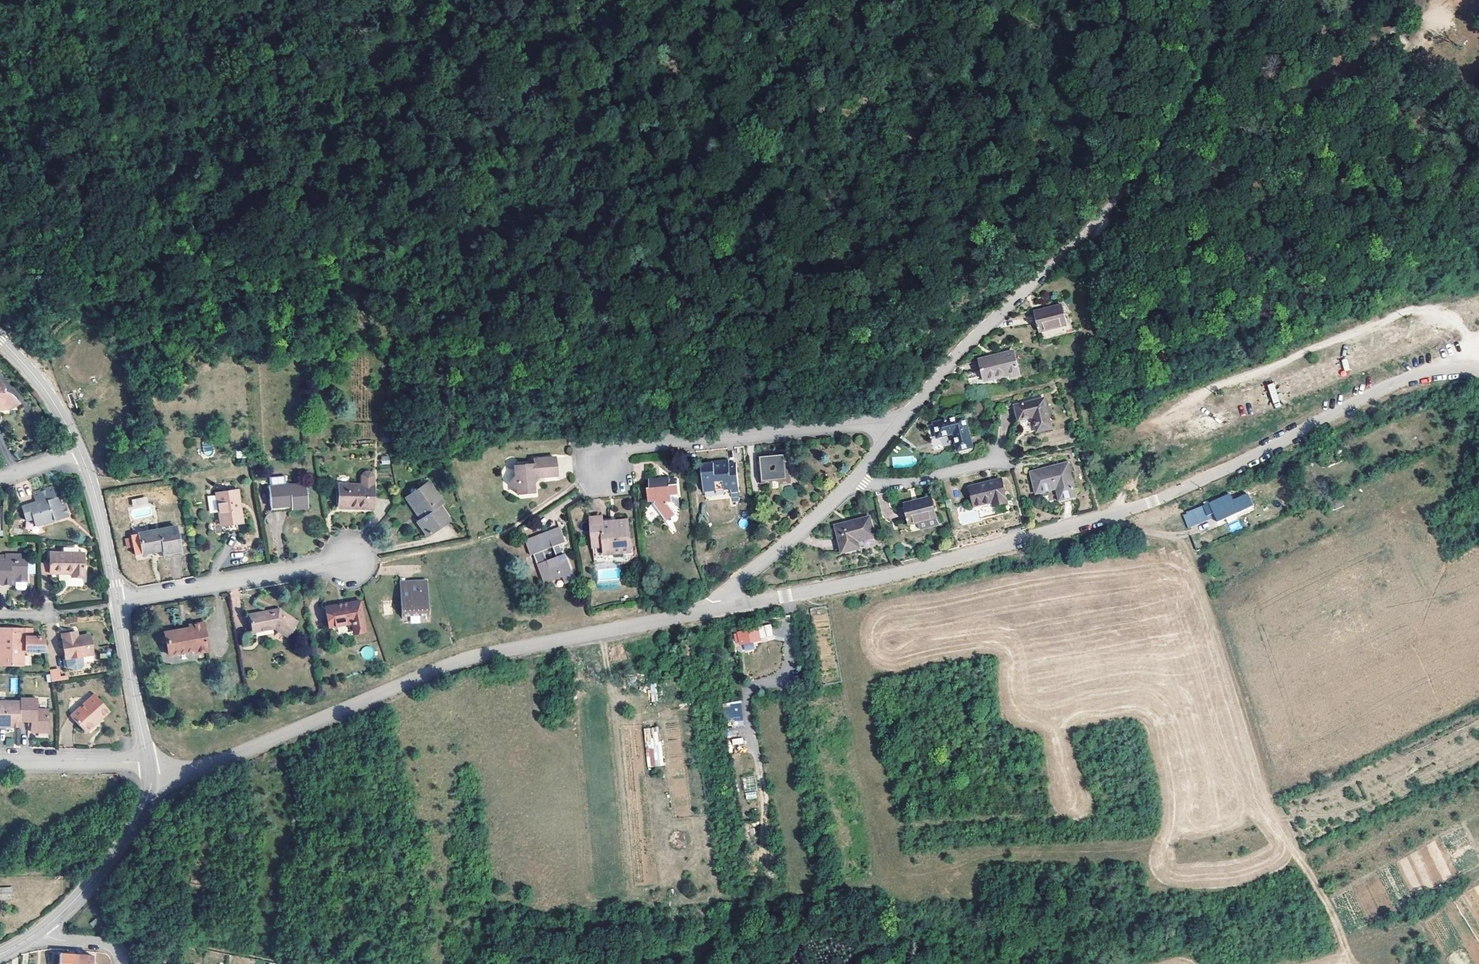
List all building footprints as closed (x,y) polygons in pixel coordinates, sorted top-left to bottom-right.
[(1064,305),(1036,311),(1041,332),(1068,326),(1064,305)] [(908,343),(899,340),(896,350),(906,353),(908,343)] [(1014,351),(980,359),(984,379),(1009,373),(1010,378),(1020,375),(1014,351)] [(0,408),(7,407),(13,405),(17,402),(14,397),(9,393),(1,391),(2,386),(0,383),(0,408)] [(1274,408),(1280,407),(1274,383),(1268,384),(1274,408)] [(1045,398),(1015,405),(1019,421),(1034,417),(1037,432),(1051,429),(1045,398)] [(963,413),(932,420),(935,435),(952,431),(957,449),(971,446),(963,413)] [(203,444),(203,454),(212,455),(212,444),(203,444)] [(892,456),(892,467),(915,466),(914,448),(899,449),(899,456),(892,456)] [(390,464),(389,455),(381,456),(382,465),(390,464)] [(783,459),(758,462),(760,487),(771,486),(771,491),(776,491),(776,486),(778,485),(778,487),(788,486),(787,473),(784,473),(783,459)] [(534,467),(513,469),(513,480),(507,486),(514,492),(514,497),(532,495),(531,485),(536,481),(556,479),(555,460),(534,462),(534,467)] [(1066,463),(1029,472),(1034,493),(1055,488),(1058,501),(1075,497),(1066,463)] [(726,464),(699,466),(701,495),(729,493),(729,501),(737,501),(734,466),(726,467),(726,464)] [(999,478),(967,485),(971,504),(990,500),(991,505),(1004,502),(999,478)] [(304,480),(268,484),(271,504),(291,503),(291,505),(307,503),(304,480)] [(374,482),(340,481),(338,503),(373,505),(374,482)] [(414,491),(406,495),(419,518),(416,520),(425,534),(449,520),(441,505),(442,504),(435,492),(436,491),(430,481),(419,487),(415,487),(414,491)] [(677,498),(676,483),(648,485),(649,492),(645,492),(646,505),(653,504),(653,507),(651,508),(663,525),(673,519),(665,506),(670,505),(669,499),(677,498)] [(36,519),(38,526),(45,524),(46,524),(71,517),(68,506),(65,506),(62,497),(59,498),(56,487),(36,492),(39,502),(25,506),(29,521),(36,519)] [(215,490),(219,520),(241,517),(236,487),(215,490)] [(931,496),(903,503),(908,523),(935,517),(931,496)] [(147,497),(131,499),(133,510),(148,509),(147,497)] [(1233,505),(1231,498),(1211,507),(1209,508),(1213,517),(1217,526),(1245,514),(1240,502),(1233,505)] [(1340,503),(1327,508),(1331,516),(1343,510),(1340,503)] [(1182,520),(1185,529),(1197,524),(1200,530),(1212,525),(1209,519),(1213,517),(1209,508),(1182,520)] [(867,517),(834,525),(839,551),(857,547),(855,539),(871,536),(867,517)] [(614,524),(614,521),(601,522),(591,519),(593,550),(601,549),(603,557),(619,556),(619,548),(628,547),(626,523),(614,524)] [(175,523),(131,531),(135,551),(161,546),(163,554),(180,551),(175,523)] [(563,543),(557,529),(546,533),(522,542),(527,557),(531,556),(541,583),(559,576),(570,572),(564,555),(562,556),(558,545),(563,543)] [(88,553),(53,553),(52,574),(75,574),(75,577),(87,577),(88,553)] [(13,585),(13,580),(18,580),(18,588),(19,590),(26,590),(28,588),(28,580),(29,580),(29,561),(18,561),(18,555),(0,555),(0,585),(13,585)] [(42,562),(41,574),(49,575),(49,562),(42,562)] [(570,572),(559,576),(561,583),(572,578),(570,572)] [(424,611),(423,577),(406,578),(406,582),(397,583),(398,612),(424,611)] [(363,626),(358,599),(323,605),(327,624),(349,620),(350,628),(363,626)] [(294,618),(276,606),(246,612),(250,629),(272,625),(283,633),(294,618)] [(188,623),(189,625),(163,629),(167,652),(192,647),(192,651),(206,648),(201,620),(188,623)] [(785,627),(767,630),(769,641),(787,638),(785,627)] [(26,628),(1,628),(1,637),(3,637),(3,666),(26,666),(26,652),(49,652),(47,637),(35,637),(26,637),(26,628)] [(35,628),(26,628),(26,637),(35,637),(35,628)] [(253,645),(253,632),(242,632),(242,646),(253,645)] [(90,635),(81,636),(75,637),(74,633),(64,634),(69,659),(67,668),(80,670),(84,669),(87,665),(85,656),(93,655),(90,635)] [(742,646),(740,636),(733,638),(735,647),(742,646)] [(372,658),(372,648),(364,647),(363,658),(372,658)] [(50,669),(51,681),(61,680),(59,668),(50,669)] [(97,694),(73,715),(88,733),(99,723),(98,721),(104,716),(106,718),(113,711),(97,694)] [(23,702),(22,721),(33,721),(33,732),(51,732),(51,711),(40,710),(40,700),(23,699),(23,702)] [(22,721),(23,702),(0,702),(0,727),(22,727),(22,721)] [(742,720),(741,702),(722,704),(724,721),(742,720)] [(660,727),(644,728),(646,768),(663,767),(660,727)] [(335,753),(332,739),(320,743),(324,756),(335,753)] [(744,778),(746,799),(756,798),(754,777),(744,778)] [(13,899),(12,887),(0,887),(0,899),(13,899)] [(102,921),(98,916),(89,923),(93,928),(102,921)] [(78,956),(62,954),(61,963),(77,963),(78,956)] [(77,963),(94,963),(94,957),(78,956),(77,963)]
